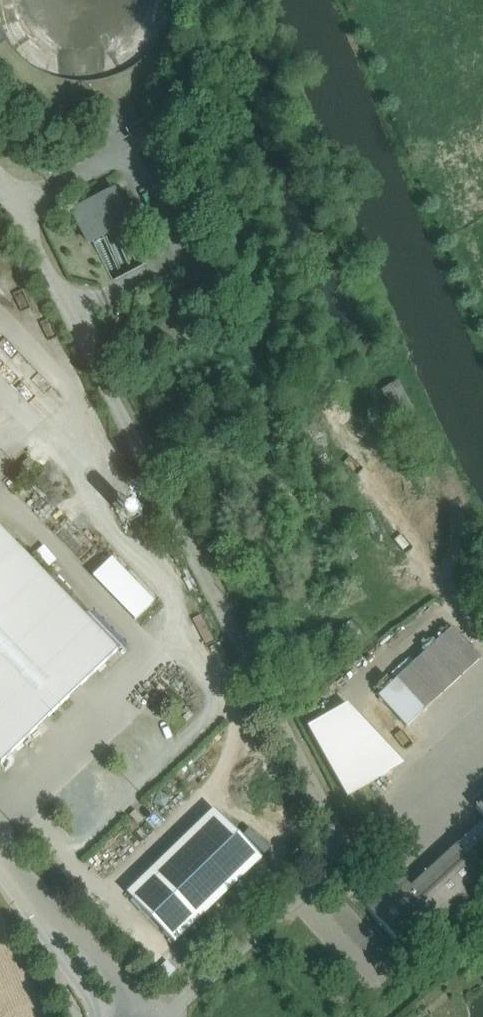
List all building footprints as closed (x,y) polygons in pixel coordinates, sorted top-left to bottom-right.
[(16,26),(38,51),(59,64),(91,72),(120,69),(151,56),(167,43),(185,15),(189,0),(6,0),(16,26)] [(109,185),(60,207),(76,243),(125,221),(109,185)] [(398,380),(381,389),(409,442),(426,433),(398,380)] [(134,502),(117,511),(126,527),(142,518),(134,502)] [(0,530),(0,762),(1,763),(117,651),(0,530)] [(452,629),(397,680),(425,710),(480,660),(452,629)] [(425,710),(397,680),(378,697),(406,727),(425,710)] [(300,723),(338,796),(388,770),(349,697),(300,723)] [(260,859),(212,810),(128,892),(176,941),(260,859)] [(411,887),(443,922),(482,885),(482,821),(411,887)] [(405,892),(396,881),(367,908),(409,953),(443,922),(411,887),(405,892)]
